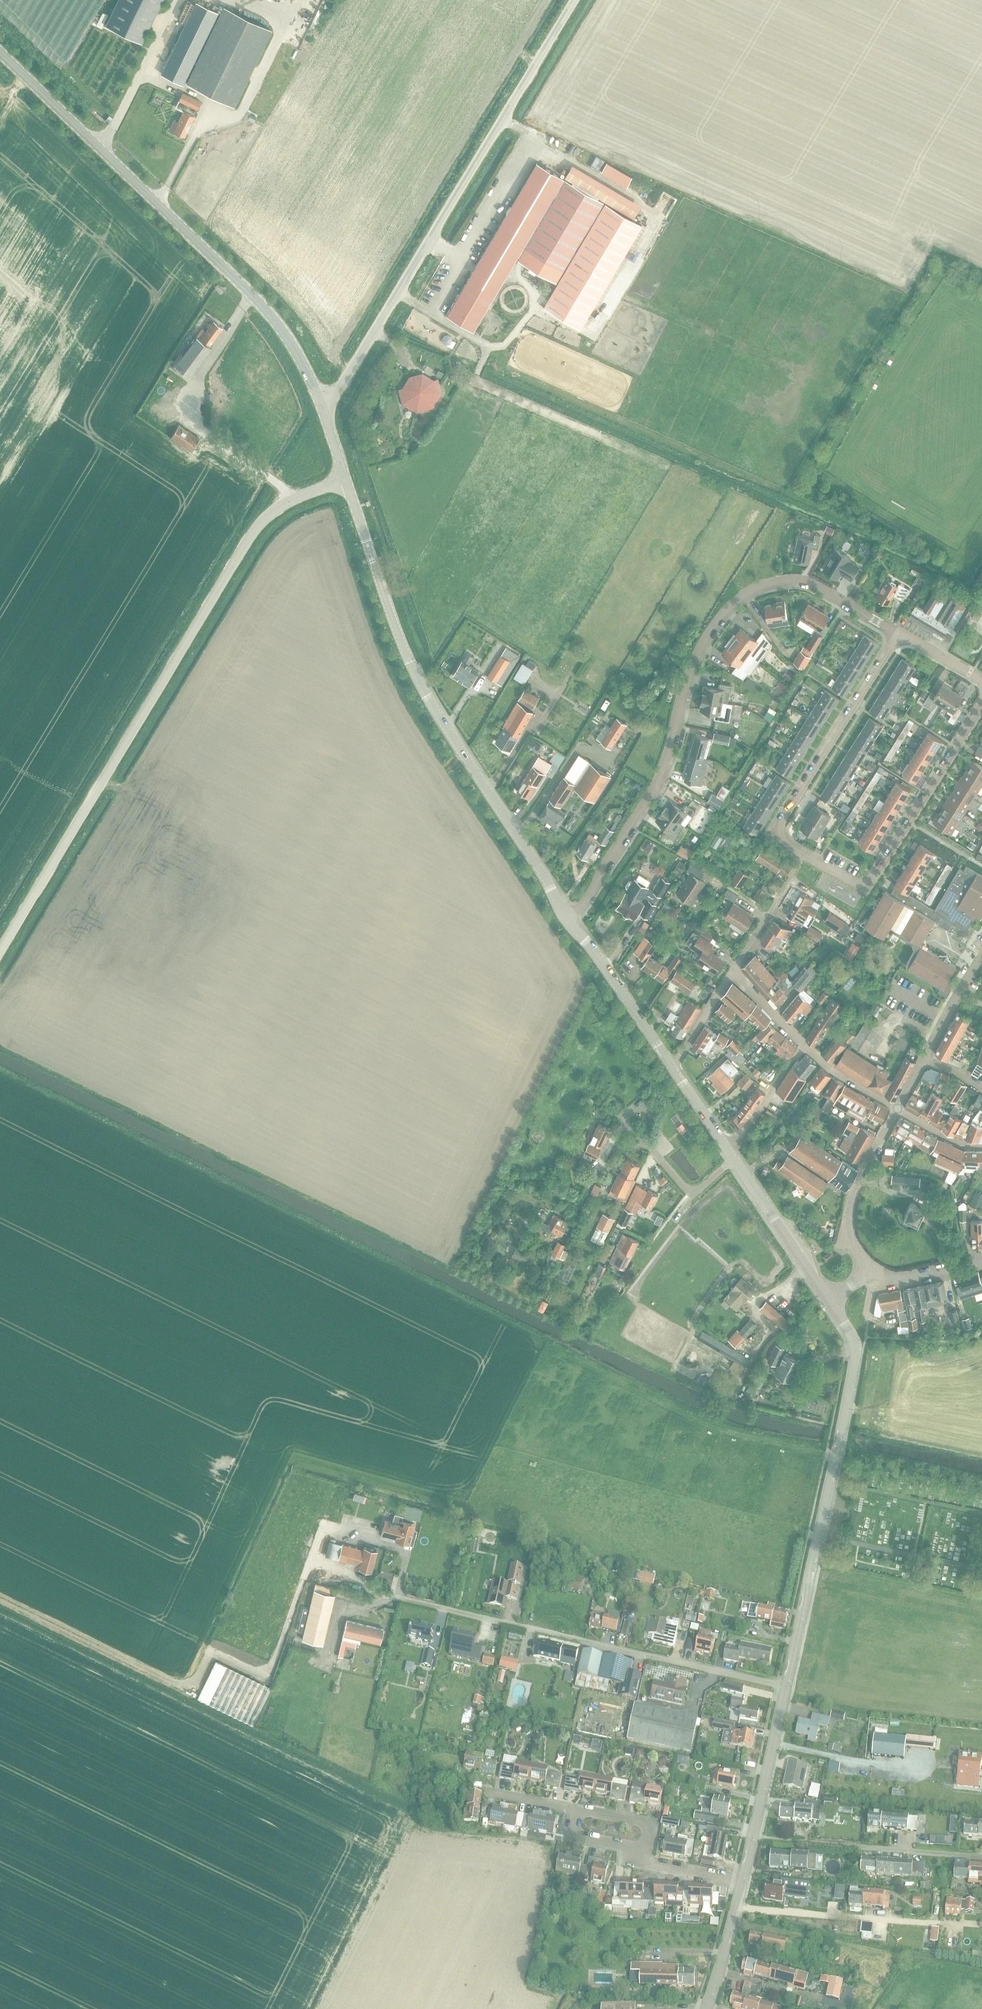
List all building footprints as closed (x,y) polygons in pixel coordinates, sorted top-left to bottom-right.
[(142,42),(162,0),(117,0),(105,25),(142,42)] [(224,7),(221,13),(196,1),(161,73),(183,83),(185,80),(234,103),(269,29),(224,7)] [(175,120),(170,129),(174,130),(174,131),(184,136),(195,115),(194,114),(197,107),(200,101),(183,92),(180,99),(176,106),(184,110),(178,121),(175,120)] [(632,182),(638,173),(613,158),(607,167),(632,182)] [(563,179),(536,163),(446,315),(473,331),(535,227),(536,228),(519,256),(558,279),(603,202),(565,180),(539,223),(537,222),(563,179)] [(605,203),(543,307),(580,329),(642,225),(605,203)] [(210,317),(197,335),(198,335),(209,344),(210,344),(223,327),(210,317)] [(183,363),(196,370),(207,350),(195,343),(183,363)] [(410,377),(404,388),(407,400),(417,406),(429,403),(435,392),(432,380),(431,380),(422,374),(410,377)] [(171,437),(191,451),(199,438),(180,425),(171,437)] [(794,559),(809,563),(812,548),(813,547),(817,548),(817,549),(818,549),(821,535),(815,534),(813,540),(798,537),(794,559)] [(870,557),(874,550),(869,547),(865,554),(870,557)] [(823,569),(837,578),(841,571),(845,573),(844,575),(845,576),(846,575),(850,578),(851,579),(859,566),(848,560),(850,558),(836,549),(823,569)] [(899,582),(897,586),(887,579),(876,596),(888,603),(894,594),(903,599),(909,589),(899,582)] [(961,628),(973,608),(936,585),(925,604),(918,600),(909,616),(938,633),(937,635),(942,639),(948,630),(959,638),(964,630),(961,628)] [(785,601),(774,602),(774,604),(765,605),(766,611),(761,615),(769,625),(774,625),(773,620),(787,618),(785,601)] [(808,604),(800,617),(820,629),(828,616),(808,604)] [(972,616),(978,620),(981,614),(976,610),(972,616)] [(741,628),(731,641),(755,658),(761,650),(760,649),(763,645),(766,648),(771,642),(763,632),(761,633),(762,634),(758,638),(756,640),(741,628)] [(807,646),(814,650),(823,636),(816,632),(807,646)] [(856,648),(870,656),(878,643),(865,635),(856,648)] [(755,658),(731,641),(722,653),(738,665),(737,666),(734,670),(733,670),(732,671),(744,678),(748,672),(745,669),(748,666),(755,658)] [(862,669),(870,656),(856,648),(848,660),(862,669)] [(453,674),(470,685),(479,671),(470,665),(474,658),(467,654),(453,674)] [(487,675),(497,682),(510,661),(501,655),(487,675)] [(894,671),(907,680),(916,666),(903,658),(894,671)] [(854,681),(862,669),(848,660),(840,673),(854,681)] [(514,677),(525,683),(534,669),(523,663),(514,677)] [(899,692),(907,680),(894,671),(886,684),(899,692)] [(845,695),(854,681),(840,673),(832,686),(845,695)] [(705,686),(703,698),(723,702),(728,703),(730,691),(731,691),(732,685),(721,683),(720,689),(705,686)] [(944,704),(953,690),(943,683),(936,694),(931,691),(925,688),(920,696),(925,699),(923,703),(933,709),(938,701),(944,704)] [(891,705),(899,692),(886,684),(878,696),(891,705)] [(520,699),(533,707),(539,697),(525,690),(520,699)] [(817,703),(830,711),(839,698),(825,690),(817,703)] [(953,690),(944,704),(949,708),(947,711),(952,714),(949,719),(954,722),(957,718),(963,721),(966,714),(961,711),(962,711),(956,707),(963,696),(953,690)] [(883,718),(891,705),(878,696),(870,710),(883,718)] [(703,698),(700,710),(715,713),(714,719),(726,721),(730,721),(733,704),(728,703),(723,702),(703,698)] [(497,741),(511,750),(534,712),(518,702),(503,726),(505,727),(497,741)] [(822,724),(830,711),(817,703),(809,716),(822,724)] [(814,737),(822,724),(809,716),(801,728),(814,737)] [(601,742),(612,749),(628,724),(617,717),(611,726),(606,723),(598,736),(602,739),(601,742)] [(861,731),(874,739),(883,726),(869,717),(861,731)] [(903,726),(904,720),(896,718),(894,724),(903,726)] [(902,730),(911,735),(913,732),(909,730),(914,722),(909,719),(902,730)] [(806,749),(814,737),(801,728),(793,741),(806,749)] [(911,735),(902,730),(896,740),(901,743),(907,733),(911,735)] [(866,752),(874,739),(861,731),(853,743),(866,752)] [(922,742),(935,750),(942,740),(928,731),(922,742)] [(729,743),(730,735),(715,732),(713,740),(729,743)] [(696,734),(690,753),(703,757),(709,737),(696,734)] [(897,749),(901,743),(896,740),(890,750),(895,753),(899,755),(901,751),(897,749)] [(798,762),(806,749),(793,741),(785,754),(798,762)] [(929,760),(935,750),(922,742),(915,752),(929,760)] [(858,764),(866,752),(853,743),(845,756),(858,764)] [(550,760),(559,765),(566,756),(556,750),(550,760)] [(894,753),(895,753),(890,750),(884,759),(889,762),(892,757),(894,758),(896,755),(894,753)] [(923,770),(929,760),(915,752),(909,762),(923,770)] [(690,753),(685,774),(686,774),(685,780),(702,785),(709,759),(703,757),(690,753)] [(580,788),(596,798),(610,776),(591,764),(592,762),(579,754),(549,799),(551,800),(540,817),(556,828),(566,812),(562,809),(563,807),(561,806),(572,789),(577,792),(580,788)] [(790,775),(798,762),(785,754),(777,767),(790,775)] [(532,765),(516,790),(527,797),(529,794),(531,796),(547,770),(552,764),(538,755),(532,765)] [(850,777),(858,764),(845,756),(837,769),(850,777)] [(981,780),(981,765),(973,760),(967,770),(981,780)] [(916,781),(923,770),(909,762),(903,772),(916,781)] [(871,779),(876,782),(884,769),(879,766),(871,779)] [(842,790),(850,777),(837,769),(829,782),(842,790)] [(967,770),(960,781),(978,792),(981,786),(981,780),(967,770)] [(768,787),(782,796),(790,783),(777,774),(768,787)] [(870,792),(876,782),(871,779),(865,789),(870,792)] [(891,791),(904,800),(911,789),(897,781),(891,791)] [(974,798),(978,792),(960,781),(954,791),(979,807),(981,803),(974,798)] [(834,803),(842,790),(829,782),(821,795),(834,803)] [(774,809),(782,796),(768,787),(760,800),(774,809)] [(867,798),(870,792),(865,789),(859,799),(864,802),(867,798)] [(898,810),(904,800),(891,791),(884,801),(898,810)] [(976,811),(979,807),(954,791),(947,801),(965,813),(969,806),(976,811)] [(712,793),(707,801),(719,808),(723,800),(712,793)] [(858,812),(864,802),(859,799),(855,805),(853,809),(858,812)] [(670,800),(663,810),(680,822),(687,812),(692,816),(696,811),(686,804),(683,809),(670,800)] [(766,821),(774,809),(760,800),(752,813),(766,821)] [(892,820),(898,810),(884,801),(878,811),(892,820)] [(961,819),(965,813),(947,801),(941,812),(966,828),(969,824),(961,819)] [(800,827),(817,837),(831,815),(814,805),(800,827)] [(851,822),(858,812),(853,809),(847,819),(851,822)] [(663,810),(656,820),(669,829),(665,834),(675,840),(679,835),(678,834),(684,825),(680,822),(663,810)] [(885,830),(892,820),(878,811),(872,821),(885,830)] [(963,832),(966,828),(941,812),(934,822),(952,833),(956,827),(963,832)] [(757,834),(766,821),(752,813),(744,826),(757,834)] [(598,840),(607,845),(624,818),(618,814),(614,820),(615,821),(610,829),(607,826),(600,837),(597,835),(595,837),(590,834),(588,838),(587,838),(578,853),(589,859),(598,844),(596,843),(598,840)] [(847,828),(851,822),(847,819),(841,828),(846,831),(847,828)] [(879,840),(885,830),(872,821),(866,831),(879,840)] [(851,822),(847,828),(862,837),(859,842),(872,850),(879,840),(866,831),(851,822)] [(914,854),(927,862),(934,852),(920,843),(914,854)] [(785,858),(784,859),(763,846),(756,857),(786,876),(794,864),(785,858)] [(921,872),(927,862),(914,854),(908,864),(921,872)] [(691,863),(701,870),(704,865),(694,858),(691,863)] [(942,872),(947,875),(953,866),(947,863),(942,872)] [(915,882),(921,872),(908,864),(901,874),(915,882)] [(938,922),(941,923),(947,922),(948,920),(961,927),(966,928),(970,925),(976,915),(981,918),(981,917),(981,875),(966,866),(964,870),(960,867),(935,910),(942,914),(938,921),(938,922)] [(731,880),(741,886),(749,875),(739,868),(731,880)] [(941,885),(947,875),(942,872),(936,882),(941,885)] [(678,892),(692,901),(705,882),(691,873),(678,892)] [(908,893),(915,882),(901,874),(895,884),(896,885),(908,893)] [(629,890),(618,907),(635,918),(645,903),(641,901),(645,896),(649,899),(640,913),(648,918),(657,904),(656,903),(661,896),(671,882),(663,877),(661,879),(660,878),(653,888),(655,889),(653,892),(649,889),(635,880),(633,883),(632,882),(629,882),(627,886),(628,889),(629,890)] [(935,895),(941,885),(936,882),(930,892),(935,895)] [(935,910),(908,893),(896,885),(891,893),(886,890),(865,925),(884,936),(890,928),(893,930),(891,933),(897,936),(899,933),(912,941),(915,950),(907,963),(907,965),(941,985),(938,991),(947,997),(951,990),(948,989),(952,982),(947,980),(956,965),(950,961),(951,959),(949,958),(948,956),(948,955),(947,954),(945,954),(944,954),(942,954),(941,953),(939,955),(927,948),(928,946),(926,945),(926,943),(926,942),(926,941),(925,940),(926,938),(924,936),(931,925),(933,926),(935,924),(937,923),(938,923),(938,922),(938,921),(942,914),(935,910)] [(753,896),(761,900),(766,891),(759,886),(753,896)] [(724,894),(735,901),(738,895),(728,889),(724,894)] [(794,903),(809,912),(814,915),(821,903),(801,892),(794,903)] [(930,904),(935,895),(930,892),(925,901),(930,904)] [(734,903),(725,916),(732,921),(739,925),(745,929),(754,916),(734,903)] [(802,924),(809,912),(794,903),(787,915),(802,924)] [(825,920),(839,929),(844,920),(830,912),(825,920)] [(787,937),(792,930),(775,919),(771,926),(761,941),(775,950),(784,935),(787,937)] [(805,933),(818,941),(823,932),(810,924),(805,933)] [(705,970),(713,974),(722,960),(712,953),(714,949),(711,947),(713,943),(709,940),(714,933),(704,927),(699,934),(700,935),(692,947),(702,954),(701,954),(703,955),(699,962),(707,968),(705,970)] [(858,932),(854,938),(861,942),(865,936),(858,932)] [(645,936),(634,952),(646,960),(641,967),(663,982),(672,970),(671,969),(674,966),(676,967),(681,958),(676,955),(671,964),(670,965),(665,961),(652,952),(657,945),(645,936)] [(852,960),(856,953),(849,949),(845,956),(852,960)] [(763,992),(777,981),(777,980),(756,954),(741,966),(763,992)] [(802,989),(817,970),(810,965),(808,968),(805,966),(793,982),(802,989)] [(905,983),(911,974),(903,969),(897,978),(905,983)] [(671,980),(690,993),(697,984),(677,971),(671,980)] [(777,981),(763,992),(776,1007),(784,998),(788,994),(777,981)] [(753,1018),(763,1008),(758,1004),(758,1003),(757,1003),(733,982),(722,996),(742,1015),(746,1018),(749,1014),(753,1018)] [(801,1010),(805,1014),(813,1004),(799,992),(783,1012),(792,1020),(801,1010)] [(826,1030),(844,1004),(834,997),(813,1027),(810,1033),(806,1039),(815,1045),(826,1030)] [(670,1029),(683,1037),(702,1007),(689,999),(679,1015),(671,1010),(665,1020),(672,1025),(670,1029)] [(716,1010),(728,1020),(735,1013),(723,1002),(716,1010)] [(962,1005),(955,1017),(972,1026),(979,1014),(962,1005)] [(763,1027),(768,1022),(772,1018),(763,1008),(753,1018),(759,1023),(756,1026),(760,1030),(763,1027)] [(955,1017),(949,1029),(965,1038),(972,1026),(955,1017)] [(859,1079),(871,1061),(865,1057),(856,1052),(875,1022),(870,1019),(869,1021),(866,1019),(849,1047),(847,1046),(835,1063),(859,1079)] [(765,1040),(767,1038),(776,1028),(768,1022),(763,1027),(760,1030),(752,1038),(732,1060),(739,1065),(746,1057),(743,1054),(755,1040),(759,1035),(765,1040)] [(705,1026),(693,1044),(701,1050),(702,1048),(707,1052),(715,1041),(714,1040),(718,1034),(705,1026)] [(767,1038),(779,1049),(776,1052),(778,1053),(786,1060),(798,1047),(776,1028),(767,1038)] [(949,1029),(942,1041),(959,1050),(965,1038),(949,1029)] [(844,1039),(848,1042),(854,1034),(850,1031),(844,1039)] [(718,1034),(714,1040),(715,1041),(723,1046),(729,1038),(728,1037),(720,1032),(718,1034)] [(823,1052),(833,1061),(841,1051),(847,1044),(836,1035),(823,1052)] [(728,1045),(737,1054),(743,1047),(733,1039),(728,1045)] [(942,1041),(935,1053),(952,1062),(959,1050),(942,1041)] [(805,1077),(816,1063),(806,1055),(800,1061),(798,1060),(792,1066),(789,1070),(777,1089),(792,1100),(807,1078),(805,1077)] [(895,1075),(906,1081),(916,1061),(906,1055),(902,1061),(900,1066),(895,1075)] [(748,1063),(760,1070),(763,1065),(751,1057),(748,1063)] [(728,1058),(710,1075),(724,1089),(733,1081),(730,1077),(738,1069),(728,1058)] [(871,1061),(859,1079),(868,1084),(883,1094),(892,1080),(887,1077),(889,1072),(876,1064),(871,1061)] [(811,1086),(818,1092),(831,1075),(821,1067),(811,1080),(814,1082),(811,1086)] [(895,1101),(906,1081),(895,1075),(885,1095),(895,1101)] [(740,1089),(742,1086),(746,1081),(742,1078),(738,1083),(739,1083),(728,1095),(733,1099),(741,1090),(740,1089)] [(821,1109),(827,1113),(835,1100),(844,1083),(834,1078),(824,1094),(828,1096),(821,1109)] [(957,1078),(946,1096),(957,1102),(958,1101),(967,1085),(957,1078)] [(856,1117),(868,1096),(845,1084),(838,1097),(834,1104),(856,1117)] [(747,1100),(756,1106),(766,1093),(757,1087),(747,1100)] [(930,1120),(938,1106),(943,1098),(932,1091),(926,1102),(919,1115),(930,1120)] [(981,1106),(981,1094),(980,1093),(973,1104),(981,1108),(981,1106)] [(919,1115),(926,1102),(912,1094),(905,1107),(919,1115)] [(868,1096),(856,1117),(862,1120),(866,1113),(883,1123),(885,1119),(890,1109),(868,1096)] [(746,1119),(756,1106),(747,1100),(738,1112),(746,1119)] [(964,1120),(967,1113),(964,1112),(961,1116),(956,1112),(961,1103),(958,1101),(957,1102),(953,1108),(951,1113),(943,1128),(955,1134),(963,1119),(964,1120)] [(938,1106),(930,1120),(942,1127),(950,1113),(938,1106)] [(965,1138),(966,1138),(978,1141),(981,1141),(981,1108),(974,1117),(972,1121),(968,1130),(965,1138)] [(735,1127),(746,1119),(738,1112),(728,1119),(735,1127)] [(963,1119),(955,1134),(965,1138),(971,1123),(967,1121),(970,1116),(967,1113),(964,1120),(963,1119)] [(906,1138),(914,1124),(901,1116),(893,1131),(906,1138)] [(589,1143),(585,1151),(597,1157),(598,1156),(597,1156),(599,1151),(600,1151),(601,1149),(600,1149),(602,1146),(603,1147),(607,1139),(612,1129),(599,1122),(594,1133),(590,1140),(591,1141),(589,1144),(589,1143)] [(854,1124),(851,1130),(857,1133),(860,1128),(854,1124)] [(920,1144),(926,1131),(914,1124),(906,1138),(905,1140),(912,1143),(914,1141),(920,1144)] [(852,1130),(849,1136),(854,1139),(851,1143),(861,1148),(862,1146),(868,1150),(877,1134),(875,1133),(876,1132),(869,1128),(868,1129),(862,1126),(857,1133),(852,1130)] [(557,1140),(565,1144),(570,1134),(562,1130),(557,1140)] [(854,1139),(843,1132),(841,1131),(836,1139),(842,1142),(843,1140),(846,1141),(842,1149),(847,1151),(846,1153),(861,1162),(868,1150),(862,1146),(861,1148),(851,1143),(854,1139)] [(938,1152),(943,1140),(938,1138),(926,1131),(920,1144),(931,1151),(932,1150),(938,1152)] [(830,1179),(846,1189),(858,1170),(803,1133),(790,1152),(830,1179)] [(964,1165),(965,1150),(943,1140),(938,1152),(934,1162),(950,1170),(945,1179),(952,1182),(961,1169),(964,1165)] [(883,1153),(882,1163),(893,1165),(895,1149),(886,1148),(885,1153),(883,1153)] [(979,1163),(980,1151),(965,1150),(964,1165),(961,1169),(977,1169),(979,1163)] [(814,1201),(827,1182),(788,1155),(782,1163),(778,1160),(773,1166),(804,1188),(801,1192),(814,1201)] [(636,1180),(633,1178),(640,1165),(627,1158),(621,1171),(619,1171),(609,1193),(626,1201),(636,1180)] [(581,1180),(586,1183),(592,1171),(581,1165),(578,1171),(584,1174),(581,1180)] [(893,1174),(892,1182),(919,1185),(920,1177),(893,1174)] [(625,1208),(618,1221),(626,1225),(633,1211),(638,1200),(644,1203),(652,1207),(658,1193),(644,1186),(637,1183),(625,1208)] [(980,1209),(981,1205),(981,1193),(975,1190),(970,1204),(980,1209)] [(570,1198),(577,1202),(581,1195),(573,1191),(570,1198)] [(904,1217),(919,1223),(926,1209),(911,1202),(904,1217)] [(603,1213),(597,1226),(609,1231),(615,1218),(603,1213)] [(552,1229),(562,1234),(568,1221),(553,1214),(548,1225),(535,1219),(530,1228),(536,1230),(538,1227),(551,1233),(552,1229)] [(981,1235),(981,1220),(972,1220),(972,1235),(981,1235)] [(617,1247),(613,1255),(628,1263),(632,1254),(639,1240),(624,1233),(617,1247)] [(981,1247),(981,1235),(972,1235),(973,1247),(981,1247)] [(552,1254),(560,1257),(566,1245),(558,1241),(552,1254)] [(599,1258),(605,1261),(613,1245),(607,1242),(599,1258)] [(958,1289),(961,1297),(974,1293),(972,1286),(981,1283),(981,1285),(981,1277),(980,1277),(978,1271),(959,1278),(962,1288),(958,1289)] [(724,1298),(737,1309),(754,1289),(741,1278),(724,1298)] [(944,1281),(934,1283),(938,1305),(944,1304),(944,1300),(943,1297),(947,1296),(944,1281)] [(928,1307),(938,1305),(934,1283),(924,1285),(928,1307)] [(924,1308),(928,1307),(924,1285),(914,1287),(917,1302),(919,1308),(917,1308),(920,1321),(926,1320),(924,1308)] [(914,1287),(904,1289),(907,1305),(910,1318),(912,1328),(919,1327),(917,1317),(916,1317),(913,1303),(917,1302),(914,1287)] [(907,1312),(905,1312),(901,1290),(879,1294),(879,1296),(877,1296),(874,1315),(881,1316),(883,1310),(898,1307),(901,1325),(898,1326),(898,1333),(909,1333),(907,1312)] [(784,1310),(782,1313),(767,1300),(760,1308),(786,1331),(796,1320),(784,1310)] [(957,1309),(950,1310),(951,1318),(958,1317),(957,1309)] [(728,1339),(736,1347),(757,1324),(750,1318),(739,1331),(737,1329),(728,1339)] [(698,1338),(745,1365),(749,1359),(702,1331),(698,1338)] [(776,1343),(768,1360),(776,1364),(776,1363),(779,1364),(775,1371),(792,1380),(795,1373),(797,1369),(801,1361),(785,1352),(784,1353),(782,1352),(784,1347),(776,1343)] [(385,1520),(381,1533),(397,1537),(396,1540),(409,1543),(413,1528),(409,1527),(411,1522),(412,1519),(419,1521),(423,1510),(406,1505),(403,1516),(395,1513),(392,1522),(385,1520)] [(364,1547),(363,1549),(329,1540),(325,1556),(359,1565),(358,1567),(371,1571),(377,1550),(364,1547)] [(510,1581),(513,1582),(512,1585),(494,1581),(489,1604),(505,1608),(507,1597),(517,1600),(524,1567),(513,1565),(510,1581)] [(634,1570),(632,1579),(647,1583),(652,1584),(654,1575),(649,1574),(634,1570)] [(568,1589),(581,1591),(583,1576),(571,1574),(568,1589)] [(302,1639),(322,1644),(336,1588),(315,1584),(302,1639)] [(750,1604),(747,1617),(756,1619),(771,1623),(776,1624),(775,1628),(785,1630),(789,1612),(774,1609),(767,1608),(759,1606),(750,1604)] [(619,1620),(605,1617),(605,1615),(593,1612),(592,1616),(591,1616),(589,1627),(616,1633),(619,1620)] [(667,1620),(666,1623),(650,1619),(647,1633),(653,1634),(651,1641),(668,1645),(674,1646),(675,1639),(672,1639),(673,1635),(676,1636),(679,1623),(667,1620)] [(361,1638),(380,1643),(383,1628),(347,1620),(342,1639),(360,1643),(361,1638)] [(430,1642),(434,1626),(426,1624),(426,1625),(412,1622),(409,1636),(417,1638),(417,1639),(430,1642)] [(621,1634),(630,1636),(632,1624),(624,1622),(621,1634)] [(478,1636),(454,1631),(449,1654),(480,1661),(483,1646),(476,1645),(478,1636)] [(703,1652),(711,1654),(715,1639),(710,1638),(711,1634),(700,1631),(695,1653),(702,1655),(703,1652)] [(574,1661),(575,1661),(578,1650),(537,1641),(533,1656),(573,1665),(574,1661)] [(768,1663),(771,1649),(741,1643),(740,1648),(727,1645),(724,1660),(737,1663),(738,1658),(768,1663)] [(426,1649),(422,1665),(430,1667),(434,1651),(426,1649)] [(618,1696),(637,1700),(642,1676),(635,1674),(635,1672),(631,1671),(633,1662),(583,1651),(576,1686),(609,1693),(612,1682),(620,1684),(618,1696)] [(352,1663),(353,1657),(341,1654),(339,1660),(352,1663)] [(493,1666),(495,1657),(485,1655),(483,1664),(493,1666)] [(198,1698),(253,1725),(271,1687),(216,1661),(198,1698)] [(564,1681),(571,1682),(573,1673),(566,1671),(564,1681)] [(686,1682),(679,1680),(677,1679),(677,1680),(670,1678),(669,1685),(655,1682),(651,1698),(681,1705),(681,1704),(680,1704),(681,1699),(682,1699),(686,1682)] [(725,1681),(723,1689),(742,1693),(744,1686),(725,1681)] [(733,1698),(731,1708),(741,1710),(739,1718),(756,1722),(759,1710),(742,1707),(744,1700),(733,1698)] [(627,1740),(690,1753),(698,1718),(635,1704),(627,1740)] [(819,1726),(828,1728),(830,1718),(813,1714),(811,1721),(799,1719),(796,1733),(812,1736),(810,1741),(815,1742),(819,1726)] [(712,1728),(732,1732),(734,1724),(714,1720),(712,1728)] [(733,1745),(751,1749),(754,1734),(736,1730),(733,1745)] [(906,1736),(906,1738),(875,1735),(873,1754),(904,1758),(905,1746),(935,1749),(936,1739),(906,1736)] [(828,1750),(841,1753),(842,1746),(829,1743),(828,1750)] [(479,1774),(494,1777),(496,1762),(482,1759),(483,1754),(467,1751),(464,1768),(476,1770),(476,1768),(480,1769),(479,1774)] [(981,1758),(981,1756),(962,1754),(960,1771),(959,1771),(957,1785),(979,1787),(981,1767),(981,1758)] [(529,1780),(532,1764),(517,1761),(516,1766),(501,1763),(499,1778),(513,1780),(514,1776),(518,1776),(518,1778),(529,1780)] [(784,1785),(803,1789),(808,1765),(789,1761),(784,1785)] [(532,1764),(529,1780),(541,1782),(541,1781),(545,1781),(544,1786),(559,1789),(562,1774),(547,1772),(548,1767),(532,1764)] [(713,1784),(733,1788),(736,1774),(715,1770),(713,1784)] [(595,1792),(598,1776),(582,1773),(581,1778),(567,1775),(564,1790),(579,1793),(580,1788),(583,1789),(583,1790),(595,1792)] [(598,1776),(595,1792),(607,1794),(607,1793),(610,1794),(609,1799),(624,1801),(627,1787),(613,1784),(614,1779),(598,1776)] [(810,1790),(820,1792),(823,1779),(813,1776),(810,1790)] [(689,1787),(704,1790),(706,1783),(702,1783),(702,1780),(691,1777),(689,1787)] [(648,1802),(660,1805),(663,1788),(633,1783),(629,1802),(644,1805),(645,1800),(648,1801),(648,1802)] [(417,1805),(422,1806),(425,1788),(420,1787),(417,1805)] [(481,1796),(483,1796),(484,1794),(469,1792),(467,1805),(466,1810),(465,1810),(463,1819),(477,1821),(481,1796)] [(695,1811),(694,1819),(719,1823),(720,1819),(727,1820),(731,1801),(715,1798),(712,1810),(703,1808),(702,1812),(695,1811)] [(780,1818),(819,1822),(821,1802),(804,1801),(804,1807),(781,1805),(780,1818)] [(521,1828),(524,1815),(515,1813),(516,1807),(502,1804),(501,1807),(493,1805),(489,1822),(521,1828)] [(524,1815),(521,1828),(553,1835),(556,1818),(548,1816),(548,1813),(534,1810),(532,1816),(524,1815)] [(869,1813),(868,1827),(908,1831),(916,1831),(917,1818),(909,1818),(882,1815),(883,1814),(869,1813)] [(964,1834),(981,1836),(981,1822),(979,1822),(979,1824),(965,1823),(964,1834)] [(707,1830),(723,1833),(724,1827),(708,1824),(707,1830)] [(710,1846),(726,1849),(728,1838),(712,1835),(710,1846)] [(674,1856),(677,1840),(666,1838),(663,1854),(674,1856)] [(677,1840),(674,1856),(685,1858),(685,1856),(691,1857),(694,1841),(687,1840),(687,1842),(677,1840)] [(726,1849),(710,1846),(705,1845),(703,1856),(724,1860),(726,1849)] [(770,1868),(822,1872),(823,1855),(771,1851),(770,1868)] [(585,1879),(587,1866),(581,1865),(581,1862),(580,1862),(581,1856),(568,1853),(567,1856),(559,1855),(556,1871),(578,1876),(578,1877),(585,1879)] [(587,1866),(585,1879),(591,1880),(591,1882),(607,1885),(613,1872),(608,1870),(609,1861),(589,1857),(587,1866)] [(877,1875),(924,1878),(925,1864),(862,1859),(861,1872),(877,1873),(877,1875)] [(970,1865),(971,1860),(956,1859),(954,1877),(969,1879),(968,1883),(981,1884),(981,1866),(970,1865)] [(767,1883),(764,1900),(782,1903),(784,1895),(807,1898),(809,1883),(781,1880),(781,1886),(767,1883)] [(631,1901),(632,1884),(621,1883),(620,1888),(614,1887),(613,1900),(619,1900),(631,1901)] [(648,1902),(649,1889),(643,1889),(643,1884),(632,1884),(631,1901),(642,1902),(648,1902)] [(666,1903),(667,1886),(655,1885),(655,1890),(649,1889),(648,1902),(654,1902),(654,1903),(666,1903)] [(683,1904),(684,1892),(678,1891),(678,1886),(667,1886),(666,1903),(677,1904),(683,1904)] [(701,1905),(702,1888),(690,1887),(690,1892),(684,1892),(683,1904),(689,1904),(689,1905),(701,1905)] [(850,1887),(849,1905),(855,1905),(855,1912),(862,1913),(863,1906),(889,1909),(890,1893),(858,1890),(858,1888),(850,1887)] [(702,1888),(701,1905),(712,1906),(718,1906),(719,1894),(713,1893),(713,1888),(702,1888)] [(910,1891),(908,1905),(932,1907),(933,1894),(910,1891)] [(967,1900),(962,1900),(962,1899),(947,1898),(946,1914),(961,1916),(961,1908),(966,1909),(966,1911),(974,1912),(975,1901),(967,1900)] [(711,1918),(720,1919),(721,1910),(712,1910),(711,1918)] [(718,1920),(710,1919),(710,1927),(718,1928),(718,1920)] [(865,1923),(864,1933),(872,1934),(873,1924),(865,1923)] [(762,1949),(795,1955),(797,1942),(751,1933),(749,1944),(762,1947),(762,1949)] [(772,1966),(772,1967),(744,1960),(741,1970),(744,1971),(743,1974),(754,1977),(803,1989),(807,1975),(772,1966)] [(672,1986),(694,1987),(694,1971),(678,1970),(678,1966),(662,1965),(662,1964),(631,1963),(631,1972),(640,1972),(640,1985),(672,1986)] [(839,1997),(845,1998),(847,1991),(845,1991),(845,1987),(842,1986),(843,1980),(821,1976),(821,1981),(829,1982),(826,1997),(839,1999),(839,1997)] [(781,2007),(734,1993),(730,2004),(733,2005),(732,2008),(735,2008),(780,2008),(781,2007)]
